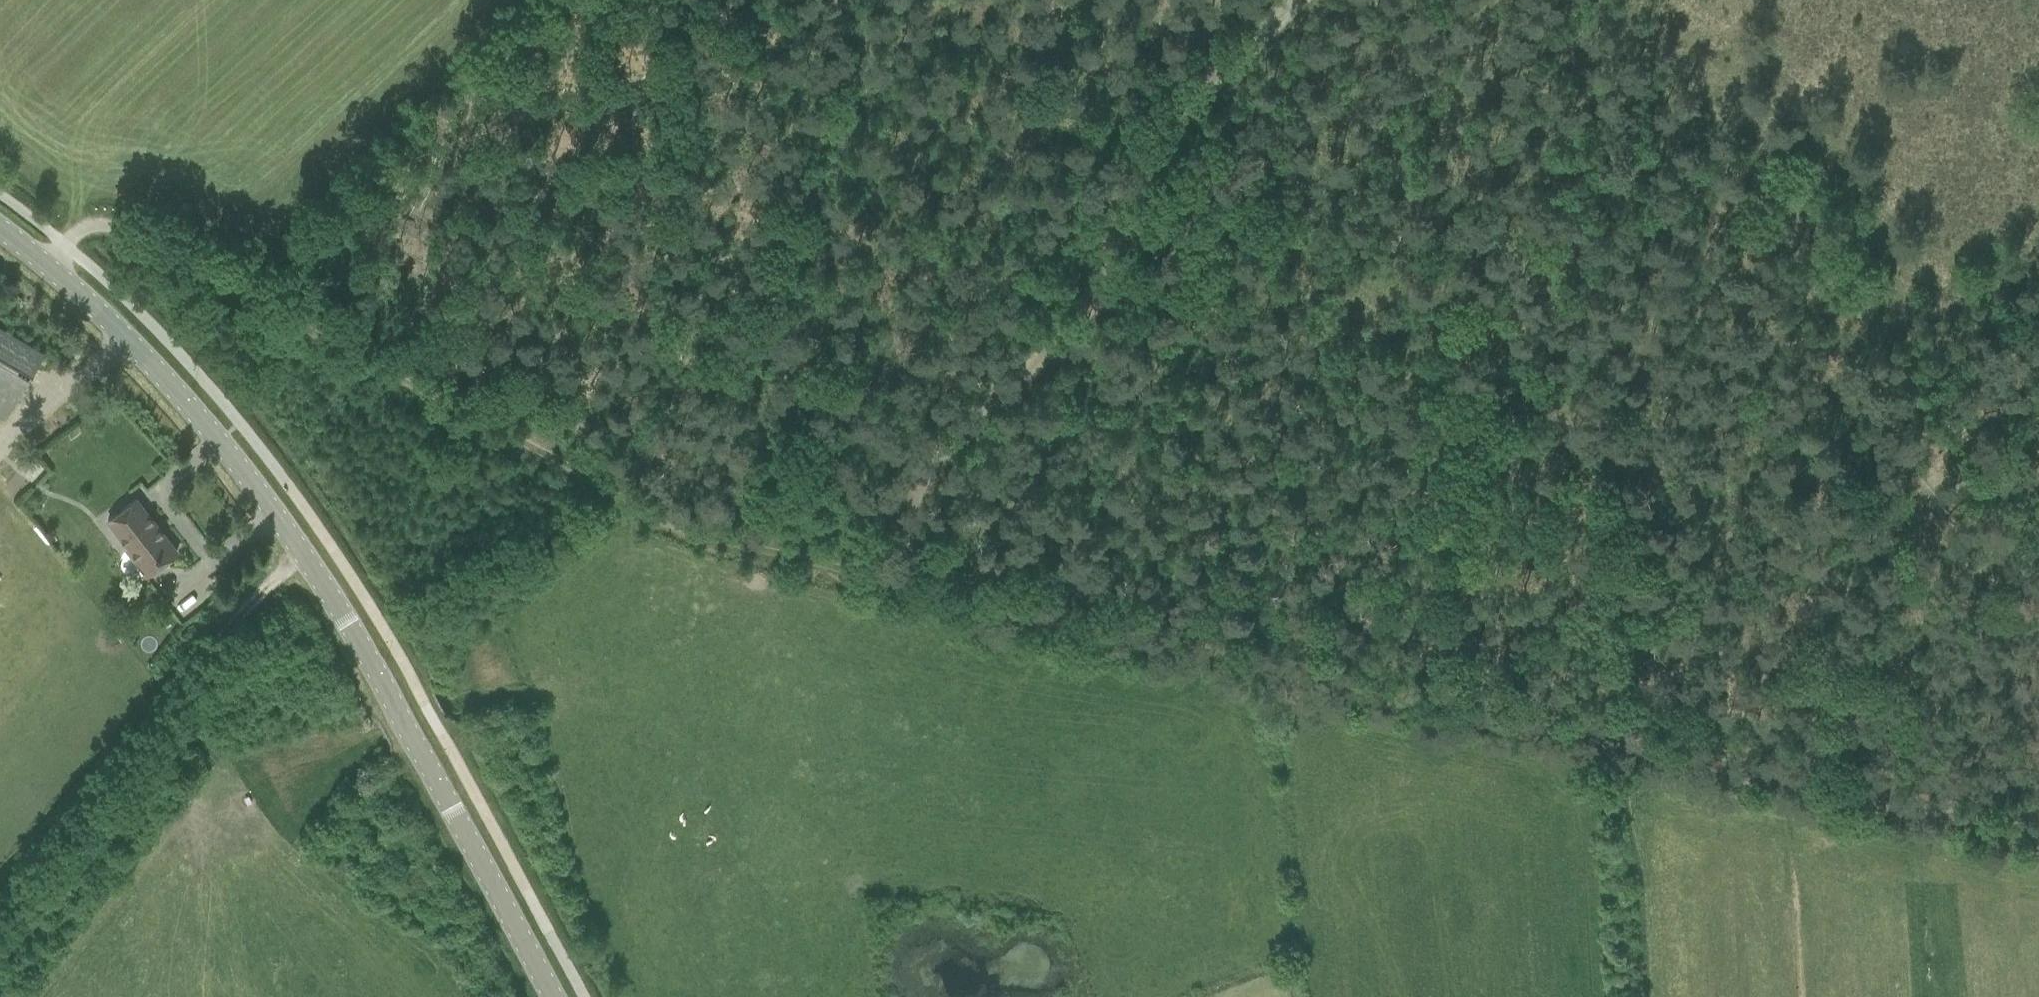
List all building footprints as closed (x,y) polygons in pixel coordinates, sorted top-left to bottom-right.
[(5,416),(42,353),(0,328),(0,412),(5,416)] [(135,498),(107,520),(148,573),(176,552),(135,498)]
